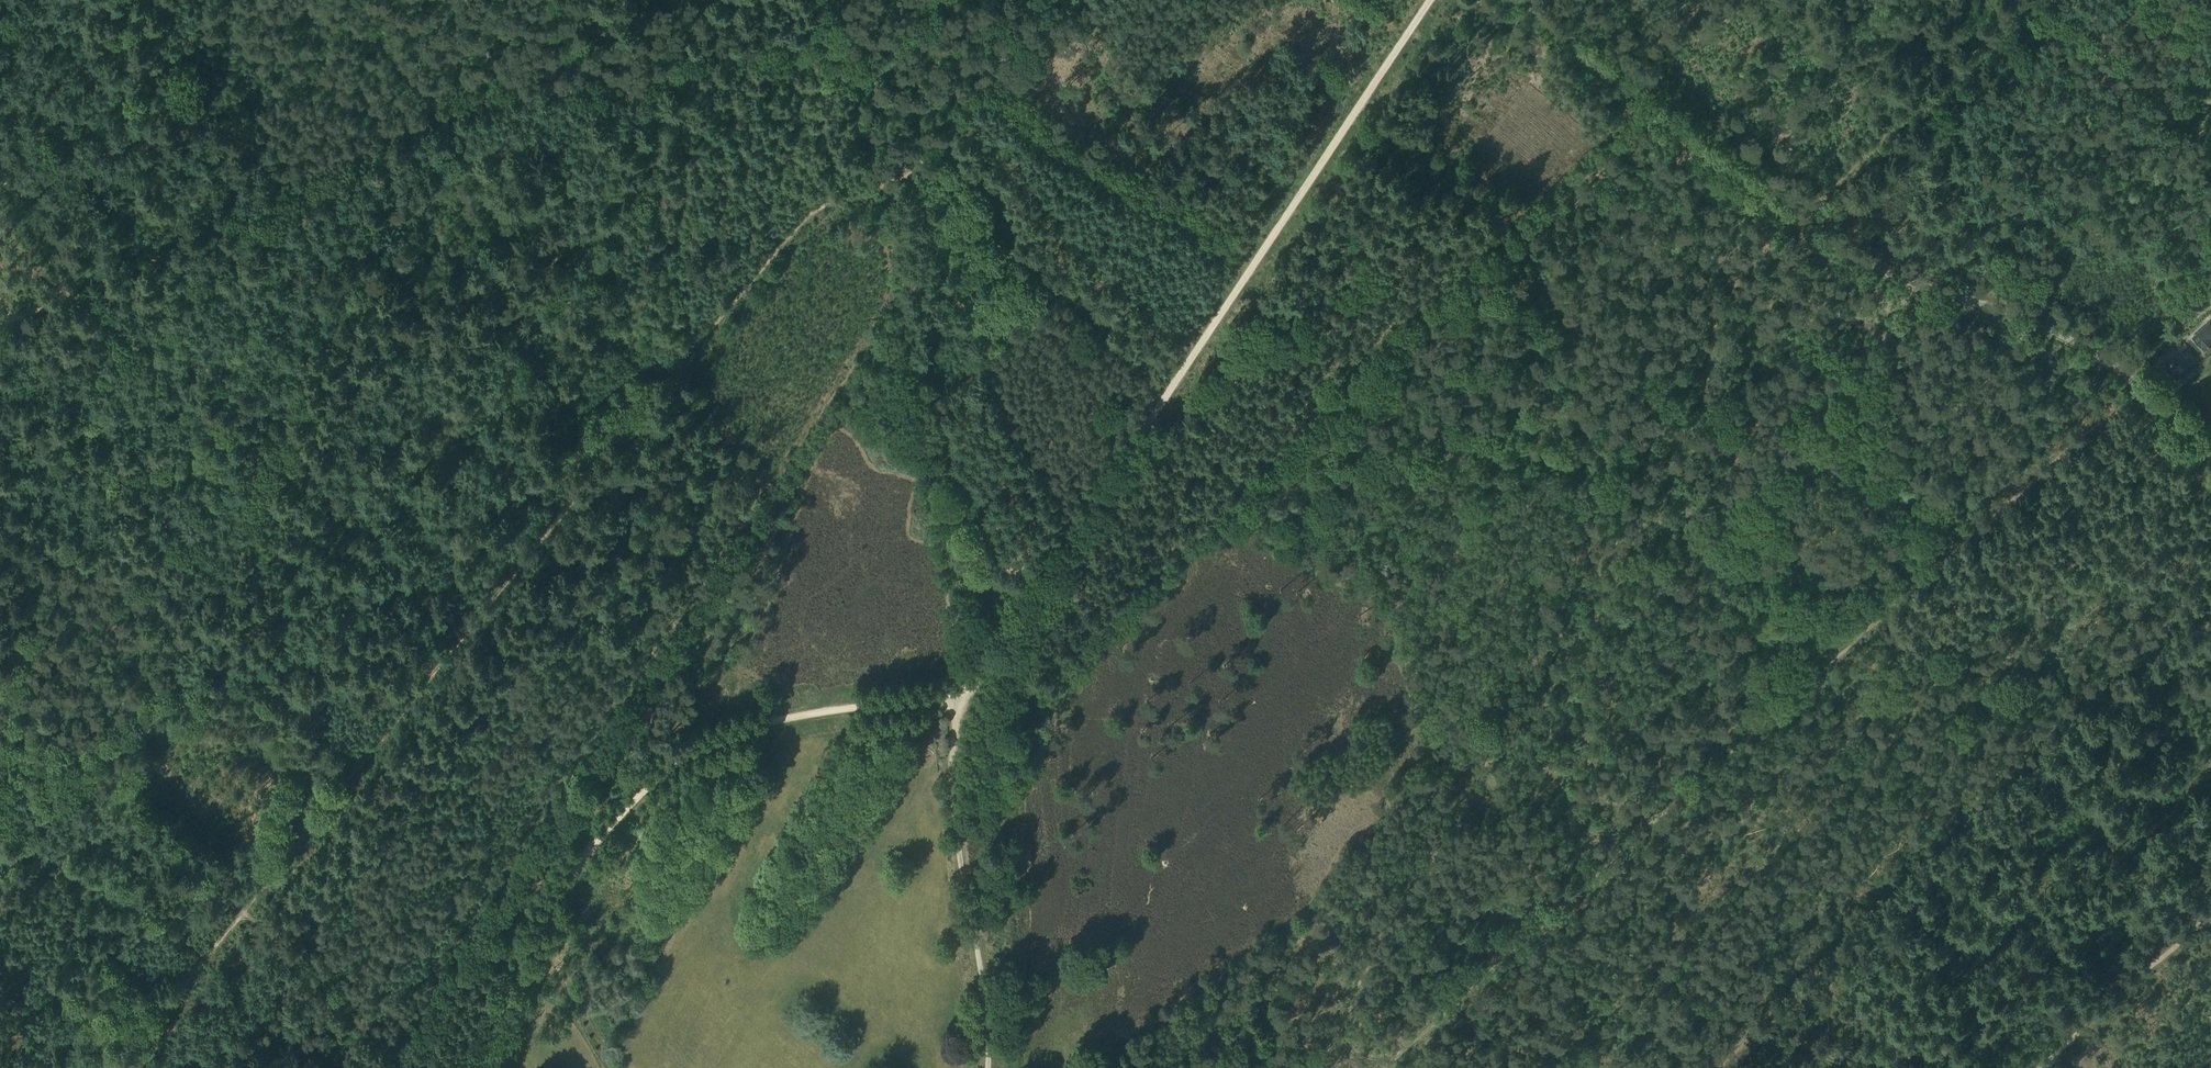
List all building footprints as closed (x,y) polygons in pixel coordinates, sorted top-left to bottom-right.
[(2192,337),(2205,351),(2210,346),(2210,322),(2210,321),(2192,337)]
